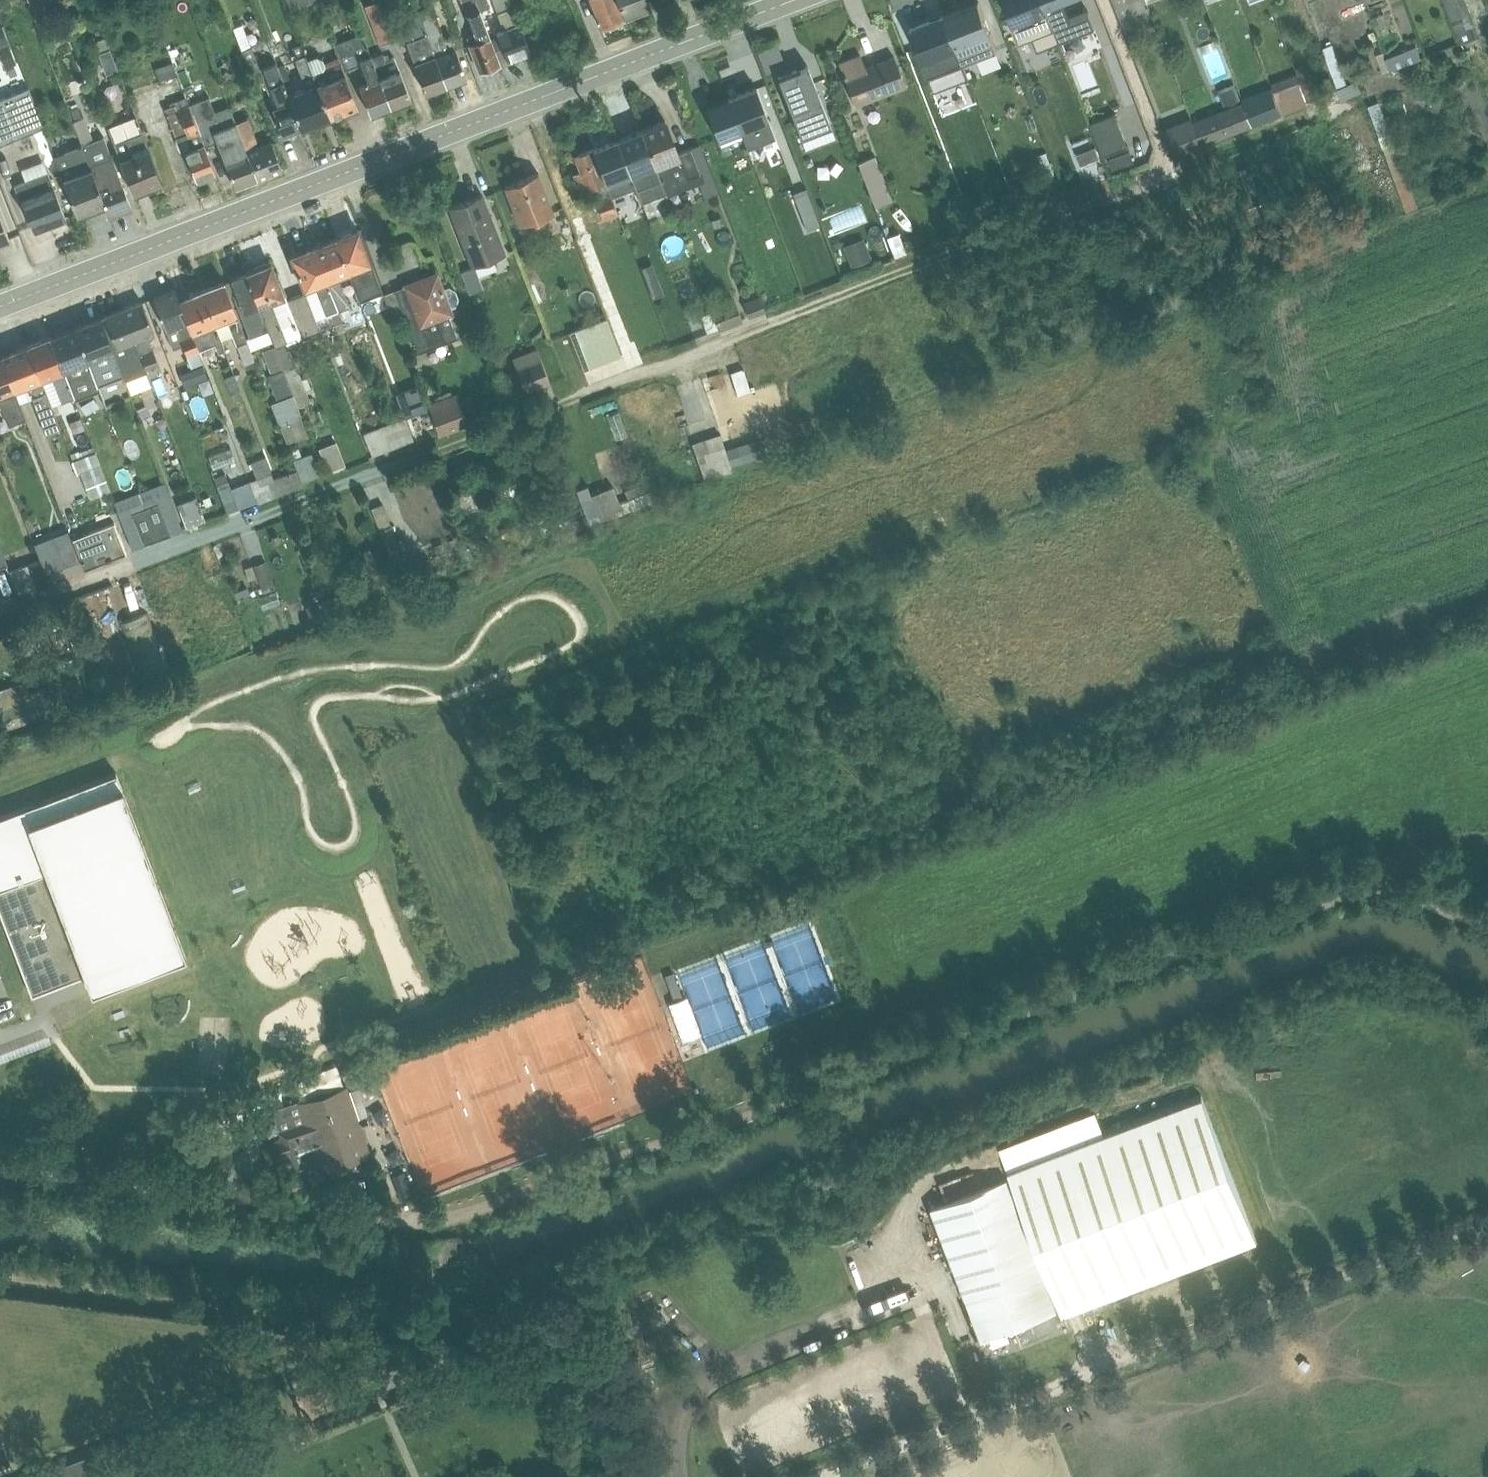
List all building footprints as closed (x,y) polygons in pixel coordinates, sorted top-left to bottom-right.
[(32,11),(46,5),(43,0),(27,0),(32,11)] [(290,13),(317,6),(315,0),(287,0),(290,13)] [(363,4),(378,46),(397,39),(382,0),(374,0),(363,4)] [(616,0),(589,0),(599,26),(623,17),(616,0)] [(649,7),(647,0),(616,0),(623,17),(649,7)] [(995,49),(978,0),(977,0),(943,12),(960,62),(995,49)] [(1058,42),(1042,0),(1004,0),(1023,54),(1058,42)] [(1458,41),(1476,35),(1464,0),(1444,0),(1458,41)] [(506,63),(531,54),(512,5),(488,14),(506,63)] [(478,71),(498,64),(479,8),(459,15),(478,71)] [(415,14),(393,22),(400,39),(422,30),(415,14)] [(242,23),(232,27),(239,47),(249,43),(242,23)] [(445,84),(465,76),(445,27),(425,35),(445,84)] [(20,77),(5,30),(0,32),(0,83),(20,77)] [(445,84),(425,35),(404,43),(425,92),(445,84)] [(1079,94),(1094,88),(1077,40),(1062,45),(1079,94)] [(854,107),(904,88),(887,42),(837,61),(854,107)] [(1385,55),(1390,68),(1421,58),(1416,44),(1385,55)] [(1331,45),(1321,48),(1334,86),(1345,82),(1331,45)] [(388,107),(409,99),(391,49),(369,57),(388,107)] [(388,107),(369,57),(350,64),(369,114),(388,107)] [(152,67),(157,78),(174,71),(170,60),(152,67)] [(800,138),(832,125),(807,63),(775,76),(800,138)] [(327,117),(355,106),(342,70),(314,81),(327,117)] [(1217,136),(1307,107),(1298,80),(1238,99),(1233,85),(1216,90),(1222,112),(1211,116),(1217,136)] [(327,117),(314,81),(286,91),(299,127),(327,117)] [(1338,85),(1339,99),(1356,99),(1355,84),(1338,85)] [(43,128),(27,88),(0,98),(0,144),(43,128)] [(280,134),(299,127),(286,91),(266,99),(280,134)] [(227,108),(211,112),(208,97),(165,107),(169,122),(181,119),(184,133),(230,122),(227,108)] [(749,159),(775,152),(763,101),(710,114),(717,142),(744,136),(749,159)] [(1366,106),(1379,133),(1389,128),(1376,101),(1366,106)] [(256,180),(281,170),(260,114),(234,124),(256,180)] [(1105,171),(1129,165),(1117,115),(1093,120),(1105,171)] [(113,139),(139,132),(134,117),(108,124),(113,139)] [(660,181),(684,172),(664,118),(640,127),(660,181)] [(256,180),(234,124),(212,133),(233,189),(256,180)] [(660,181),(640,127),(615,136),(635,190),(660,181)] [(195,182),(215,174),(197,132),(178,140),(195,182)] [(609,200),(635,190),(615,136),(589,146),(609,200)] [(133,193),(160,182),(145,142),(117,153),(133,193)] [(609,200),(589,146),(570,153),(577,172),(568,175),(581,210),(609,200)] [(1091,148),(1077,155),(1082,166),(1096,160),(1091,148)] [(107,216),(130,207),(110,154),(86,164),(102,203),(107,216)] [(870,207),(887,203),(876,157),(859,161),(870,207)] [(24,179),(46,172),(41,160),(19,167),(24,179)] [(102,203),(86,164),(59,174),(75,214),(102,203)] [(520,225),(553,213),(537,172),(504,184),(520,225)] [(28,229),(61,217),(46,174),(13,186),(28,229)] [(806,189),(791,193),(802,232),(817,228),(806,189)] [(494,268),(491,259),(505,254),(483,191),(447,204),(473,276),(494,268)] [(612,202),(597,209),(602,221),(617,214),(612,202)] [(345,272),(368,263),(354,229),(331,238),(345,272)] [(885,237),(892,259),(904,256),(897,233),(885,237)] [(345,272),(331,238),(310,246),(324,281),(345,272)] [(859,238),(841,247),(850,266),(868,257),(859,238)] [(303,290),(324,281),(310,246),(289,255),(303,290)] [(257,306),(283,296),(270,261),(244,271),(257,306)] [(352,274),(367,316),(384,310),(369,268),(352,274)] [(257,306),(244,271),(223,278),(237,314),(257,306)] [(418,328),(452,315),(436,272),(401,285),(418,328)] [(237,314),(223,278),(199,287),(213,323),(237,314)] [(190,334),(214,325),(213,323),(199,287),(176,296),(185,321),(190,334)] [(163,329),(185,321),(176,296),(173,289),(151,298),(163,329)] [(133,341),(152,334),(140,301),(120,309),(133,341)] [(133,341),(120,309),(102,316),(114,348),(133,341)] [(86,360),(112,351),(99,316),(73,326),(86,360)] [(572,330),(585,367),(620,355),(606,317),(572,330)] [(86,360),(73,326),(47,336),(60,370),(86,360)] [(34,380),(60,370),(47,336),(21,346),(34,380)] [(21,346),(0,354),(0,361),(10,389),(34,380),(21,346)] [(10,389),(0,361),(0,393),(10,389)] [(728,372),(735,395),(749,391),(743,368),(728,372)] [(398,390),(403,413),(423,409),(418,386),(398,390)] [(437,433),(468,426),(460,389),(428,397),(437,433)] [(284,445),(307,438),(293,392),(270,399),(284,445)] [(371,457),(412,441),(403,416),(361,432),(371,457)] [(201,443),(219,443),(219,431),(201,431),(201,443)] [(691,440),(699,475),(727,469),(720,434),(691,440)] [(725,447),(730,464),(757,456),(752,439),(725,447)] [(317,446),(325,471),(344,465),(336,440),(317,446)] [(97,450),(74,455),(83,494),(105,489),(97,450)] [(208,457),(211,466),(228,462),(225,452),(208,457)] [(309,452),(292,457),(299,478),(316,473),(309,452)] [(253,477),(229,485),(224,467),(214,470),(225,507),(300,486),(295,469),(270,476),(264,455),(248,460),(253,477)] [(112,499),(130,548),(182,528),(164,480),(112,499)] [(611,483),(589,491),(586,483),(575,488),(586,520),(620,508),(611,483)] [(195,496),(175,501),(181,525),(201,520),(195,496)] [(118,520),(69,536),(66,528),(33,540),(47,579),(126,552),(119,530),(121,529),(118,520)] [(263,559),(247,564),(256,591),(271,587),(263,559)] [(0,717),(30,713),(26,681),(0,685),(0,716),(0,717)] [(184,957),(116,775),(0,817),(0,908),(33,988),(67,975),(82,970),(91,993),(184,957)] [(304,1184),(373,1159),(347,1086),(278,1110),(304,1184)] [(1008,1177),(929,1202),(974,1340),(990,1335),(993,1344),(1008,1339),(1004,1327),(1058,1310),(1059,1313),(1257,1249),(1209,1098),(1003,1163),(1008,1177)]
